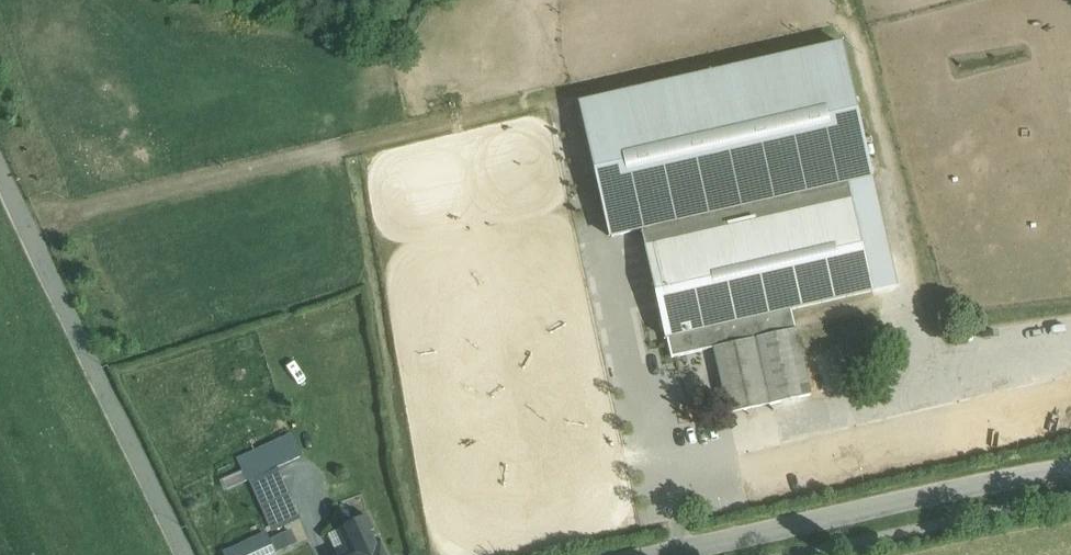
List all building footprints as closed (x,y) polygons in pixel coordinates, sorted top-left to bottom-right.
[(842,44),(580,104),(610,237),(642,230),(872,178),(842,44)] [(872,178),(642,230),(646,248),(645,248),(666,339),(667,339),(672,358),(714,348),(729,414),(811,395),(791,310),(897,286),(872,178)] [(290,436),(246,457),(255,477),(300,457),(290,436)] [(342,531),(354,554),(353,554),(386,554),(369,518),(342,531)] [(290,531),(269,540),(275,552),(295,542),(290,531)] [(227,553),(228,554),(277,554),(275,552),(269,540),(267,535),(227,553)]
